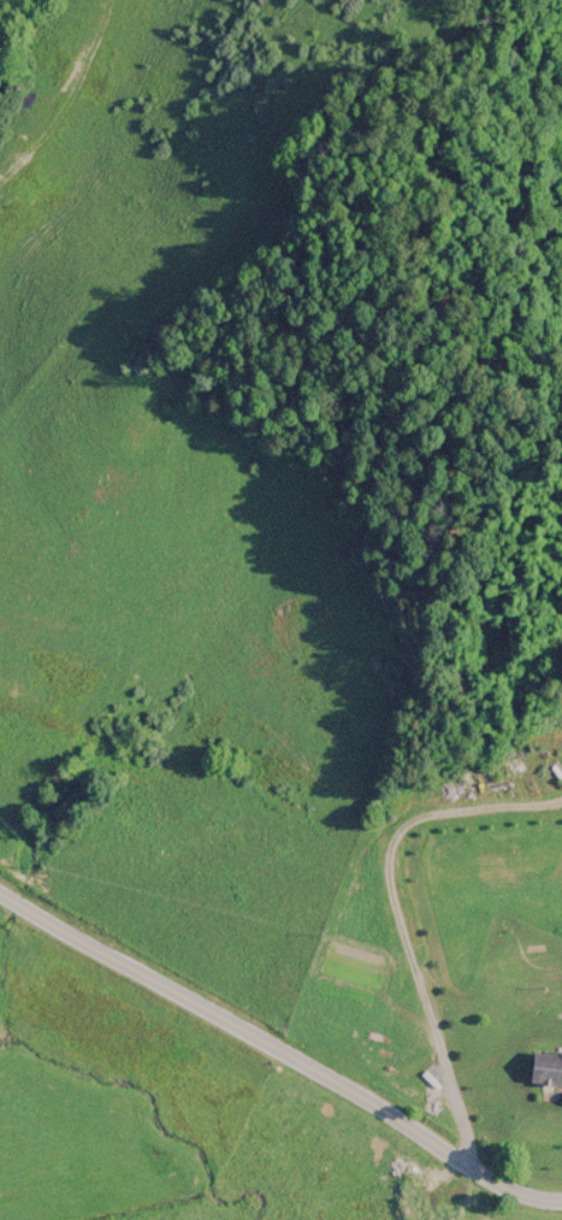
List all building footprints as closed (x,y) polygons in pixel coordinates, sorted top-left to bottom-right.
[(561,1085),(561,1054),(530,1053),(529,1084),(561,1085)]
